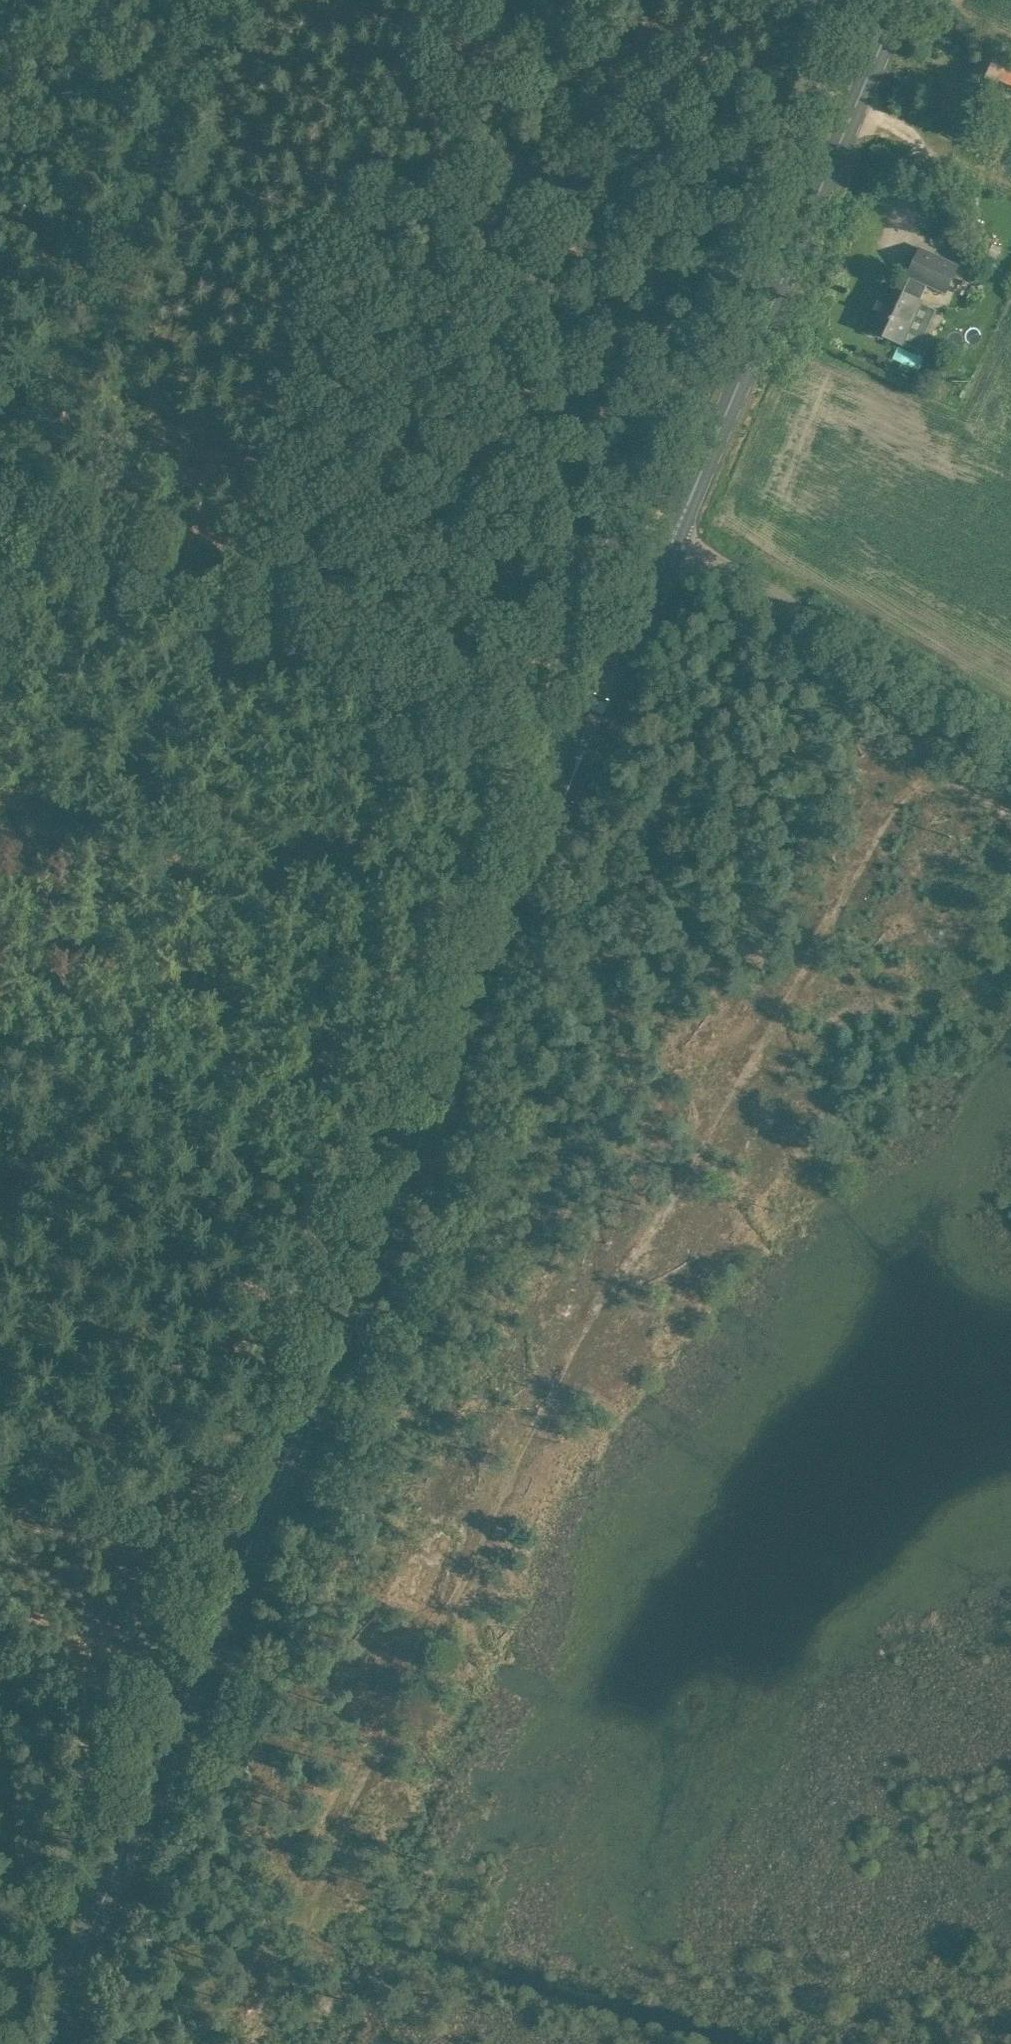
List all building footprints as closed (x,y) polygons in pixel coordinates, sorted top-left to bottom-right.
[(1001,57),(983,49),(971,77),(992,86),(997,77),(1010,84),(1010,62),(1001,57)] [(981,254),(988,257),(994,260),(1000,246),(992,243),(987,240),(981,254)] [(884,335),(903,344),(924,298),(921,296),(927,284),(947,293),(959,266),(920,247),(906,275),(910,277),(904,291),(885,281),(864,325),(871,328),(870,331),(883,337),(884,335)]
